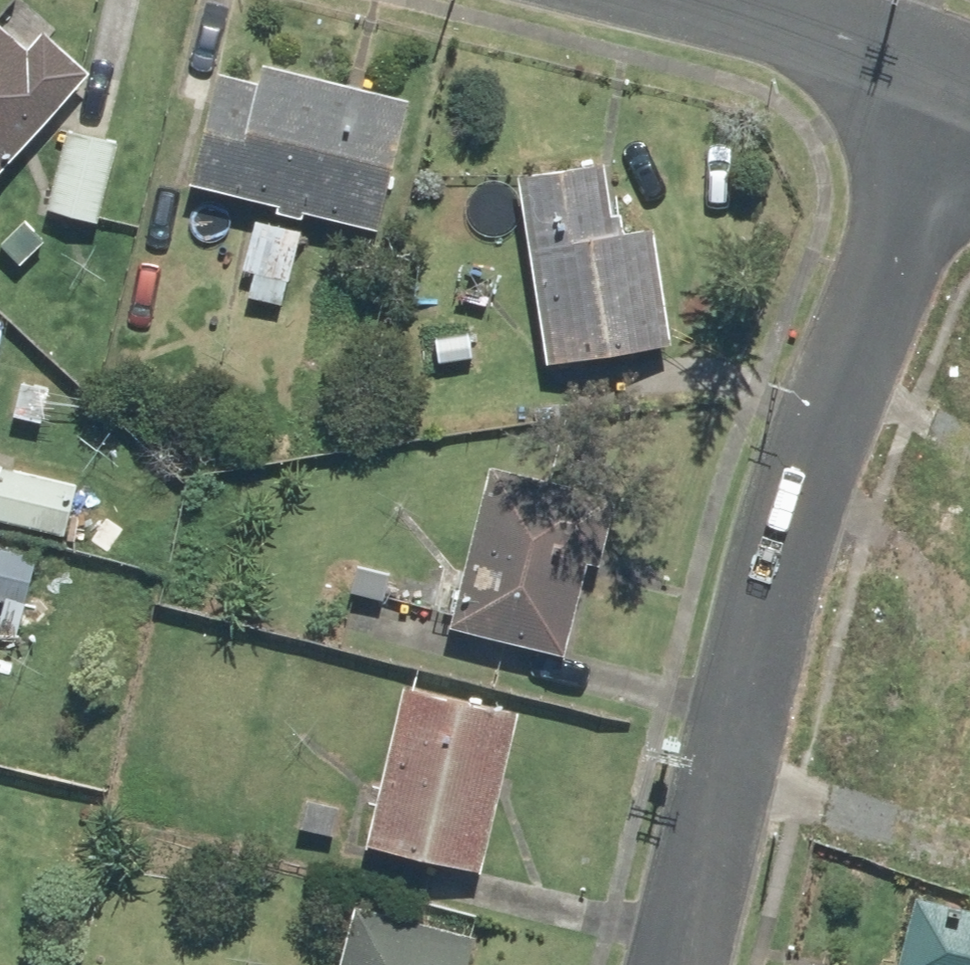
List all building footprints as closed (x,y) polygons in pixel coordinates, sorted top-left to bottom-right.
[(92,65),(18,0),(10,0),(0,11),(0,169),(92,65)] [(222,63),(195,181),(384,224),(414,93),(267,60),(265,72),(222,63)] [(124,134),(70,120),(48,205),(101,219),(124,134)] [(611,158),(528,171),(559,356),(680,336),(661,222),(623,228),(611,158)] [(309,225),(258,213),(245,267),(259,270),(254,294),(290,302),(309,225)] [(5,464),(0,485),(0,515),(68,533),(81,484),(5,464)] [(602,560),(617,490),(495,465),(462,622),(571,645),(589,558),(602,560)] [(0,563),(0,596),(27,605),(43,554),(12,545),(6,565),(0,563)] [(525,707),(414,680),(376,838),(487,864),(525,707)] [(918,892),(900,964),(969,964),(969,904),(918,892)] [(484,926),(362,895),(344,964),(474,964),(484,926)]
